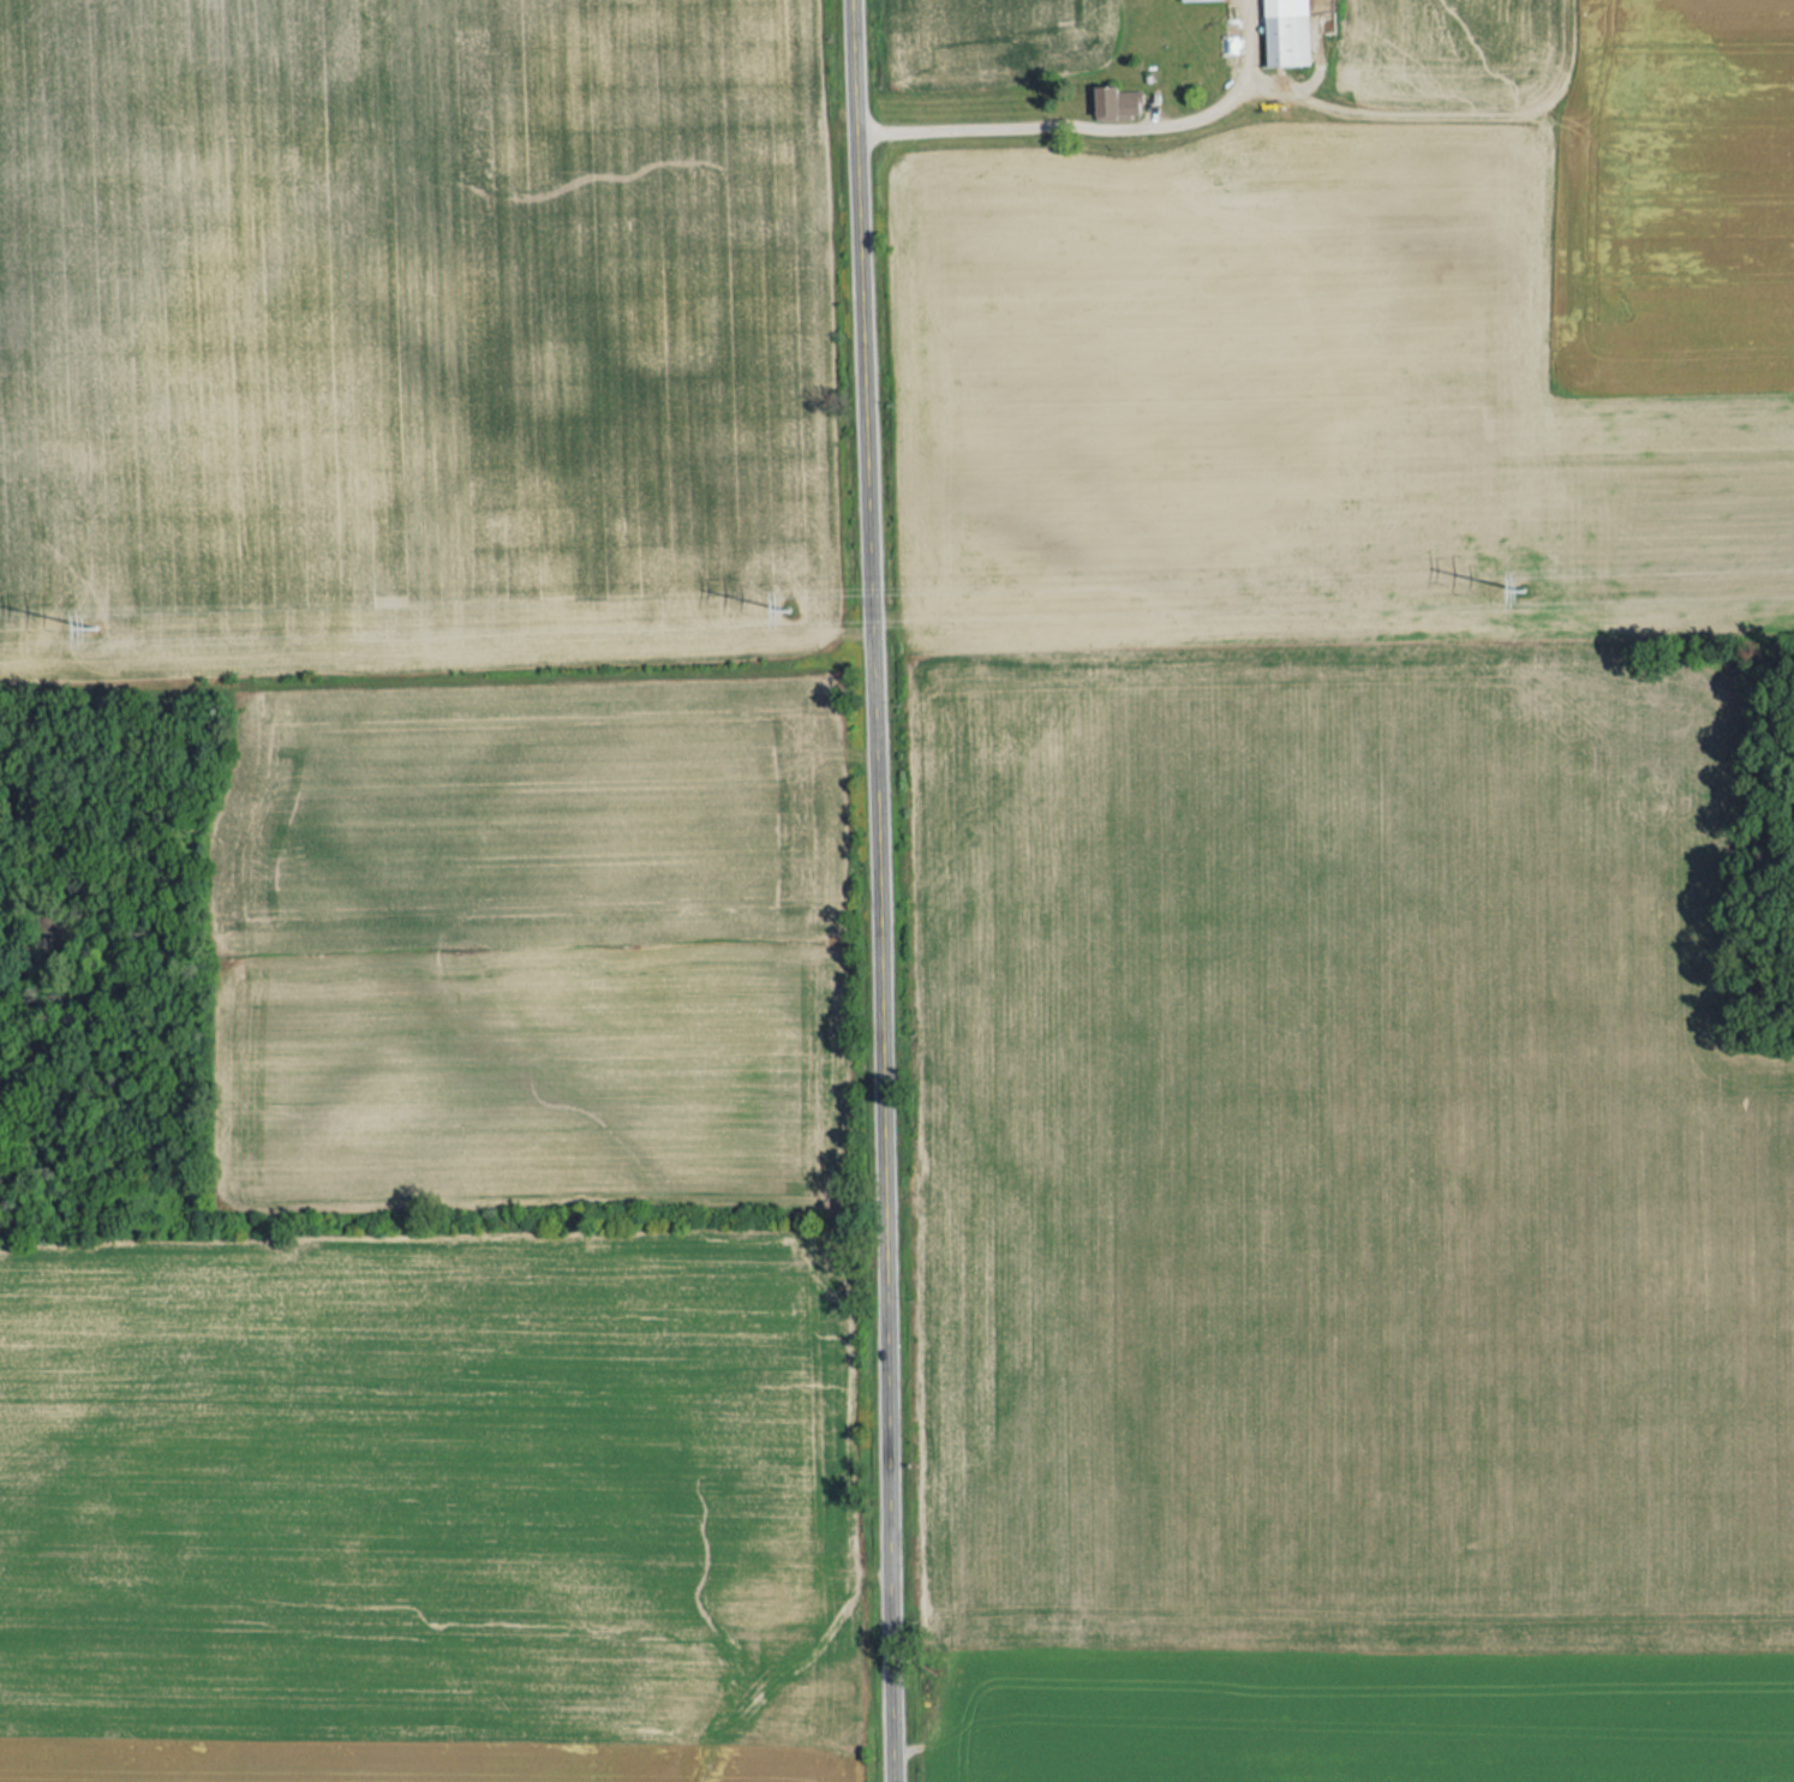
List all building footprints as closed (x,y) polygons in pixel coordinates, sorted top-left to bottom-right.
[(1269,59),(1266,0),(1312,0),(1315,56),(1269,59)] [(1096,79),(1117,78),(1118,83),(1142,83),(1143,95),(1138,95),(1138,112),(1098,113),(1096,79)]
